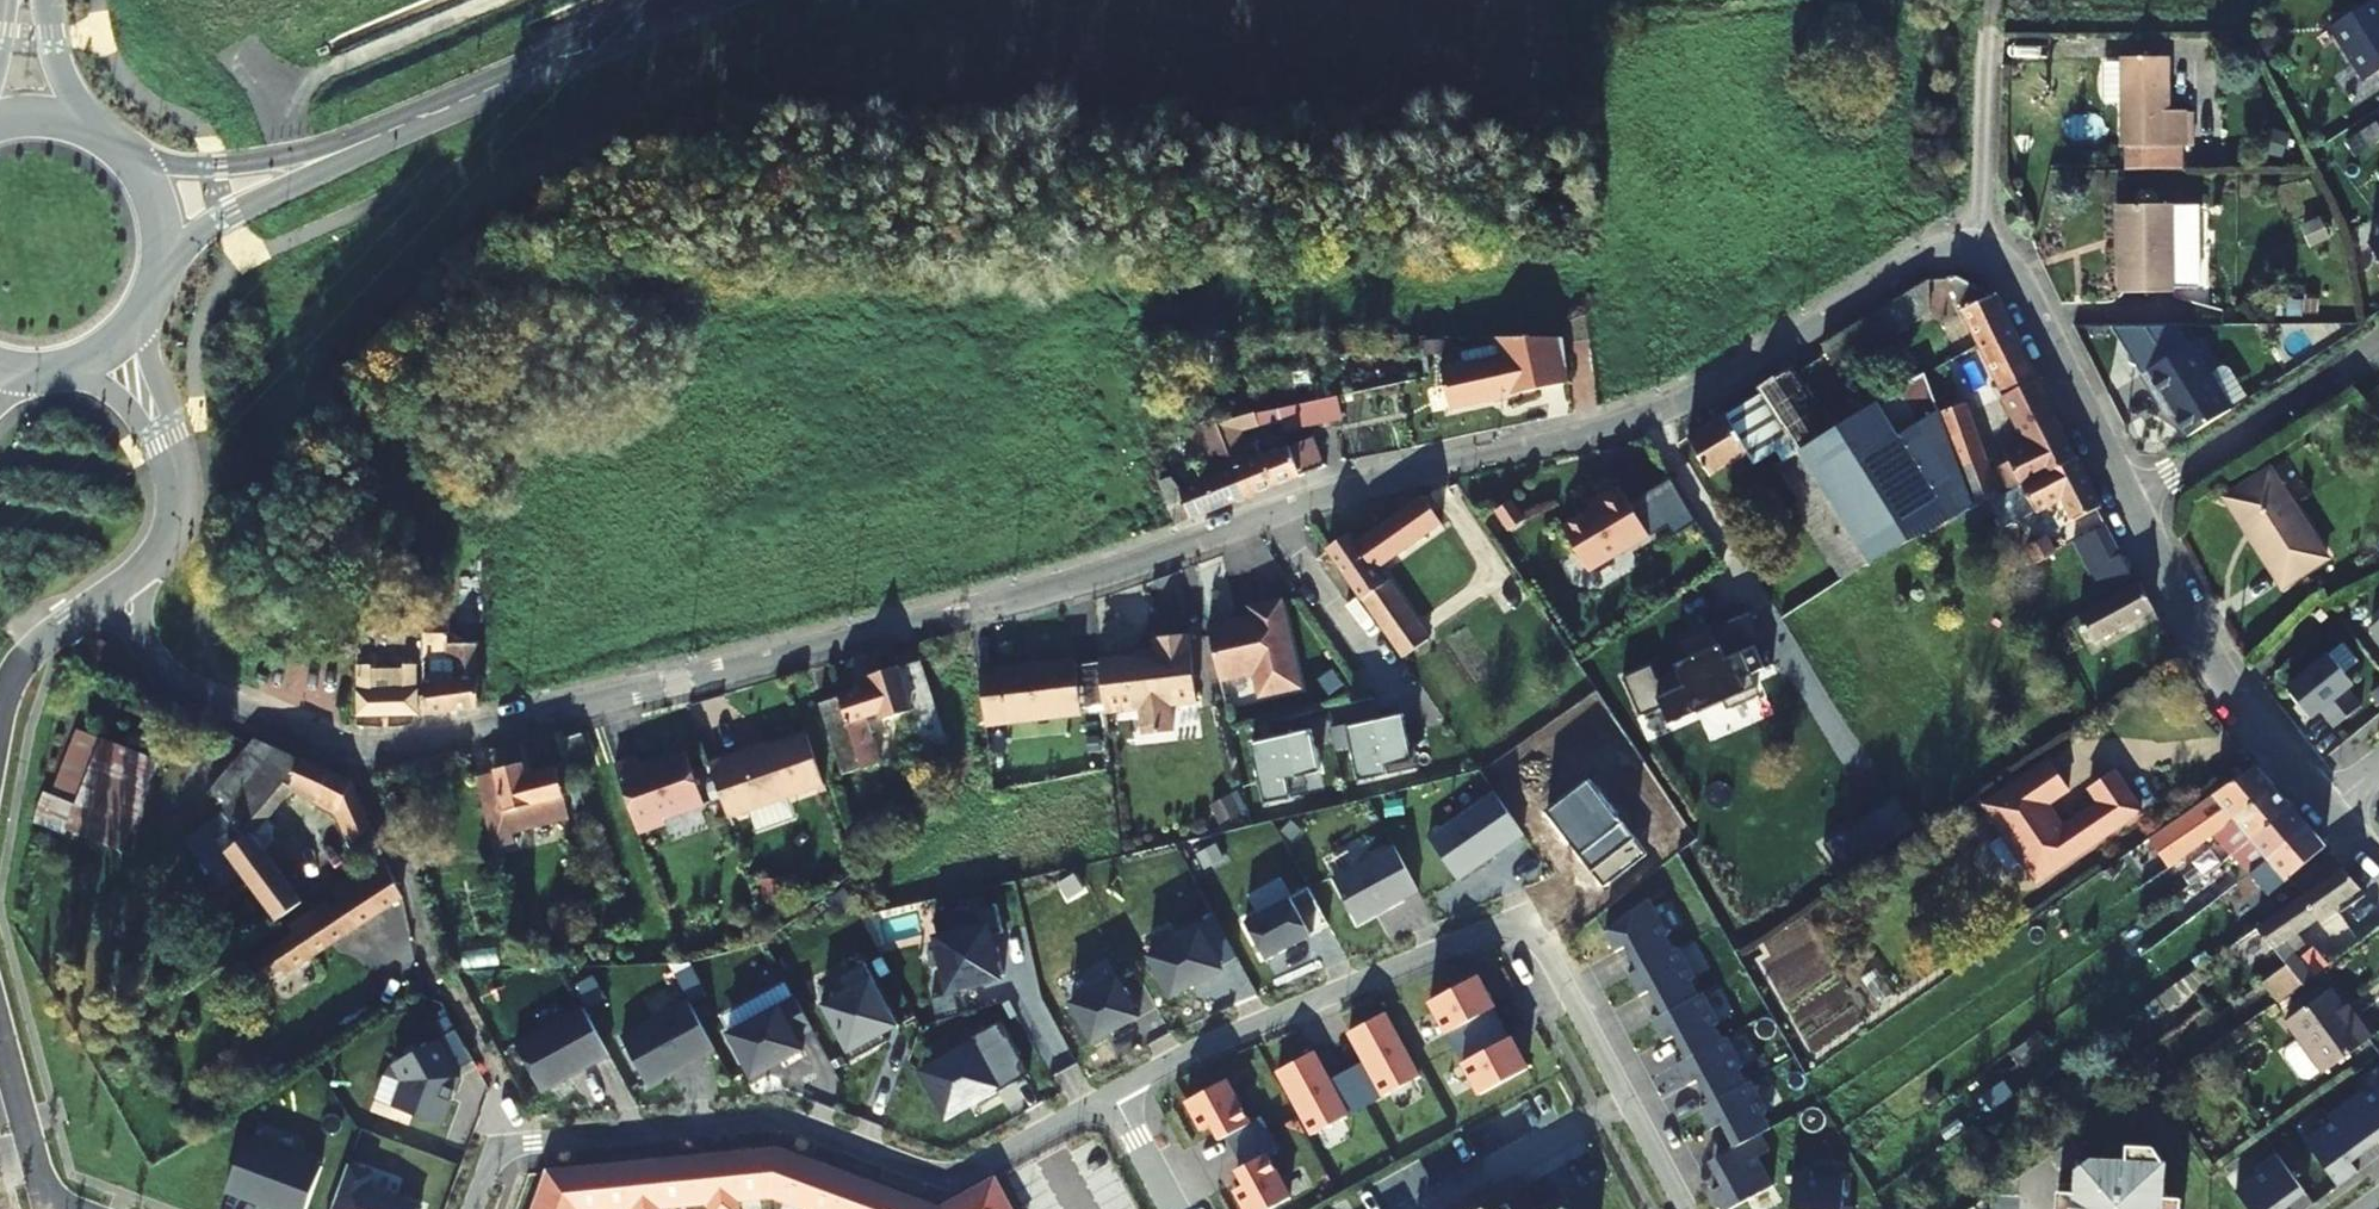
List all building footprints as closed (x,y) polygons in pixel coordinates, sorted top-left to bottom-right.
[(2376,0),(2374,0),(2331,28),(2365,82),(2378,73),(2378,6),(2376,0)] [(2163,54),(2121,55),(2123,144),(2123,168),(2169,167),(2177,167),(2176,143),(2181,142),(2181,105),(2164,105),(2163,54)] [(2118,59),(2104,59),(2104,99),(2118,99),(2118,59)] [(2120,291),(2171,290),(2195,289),(2194,203),(2170,203),(2119,204),(2120,291)] [(2369,245),(2378,260),(2378,238),(2369,245)] [(1956,278),(1946,279),(2005,398),(2035,382),(1992,297),(1956,278)] [(1928,313),(1928,281),(1820,347),(1835,371),(1928,313)] [(2151,324),(2120,325),(2121,343),(2152,342),(2151,324)] [(1567,377),(1564,331),(1496,331),(1500,350),(1464,358),(1463,355),(1440,359),(1449,402),(1567,377)] [(2191,433),(2234,404),(2192,339),(2143,370),(2163,402),(2168,398),(2191,433)] [(1798,454),(1831,434),(1790,370),(1758,390),(1798,454)] [(1876,404),(1831,434),(1840,449),(1887,420),(1932,394),(1924,374),(1876,400),(1876,404)] [(1963,405),(1939,413),(1974,506),(1974,508),(1980,504),(1998,495),(1999,498),(2074,460),(2035,382),(2005,398),(2028,445),(2006,457),(2008,462),(1989,474),(1963,405)] [(1776,469),(1798,454),(1758,390),(1740,400),(1743,405),(1688,439),(1711,478),(1731,465),(1737,475),(1769,456),(1776,469)] [(1217,425),(1245,496),(1325,464),(1313,437),(1260,456),(1255,441),(1247,445),(1242,429),(1282,419),(1283,427),(1341,418),(1338,393),(1258,408),(1217,425)] [(1853,573),(1867,564),(1880,557),(1974,506),(1939,413),(1898,438),(1887,420),(1840,449),(1831,434),(1798,454),(1805,465),(1782,479),(1797,503),(1794,505),(1841,581),(1853,573)] [(1245,496),(1217,425),(1199,432),(1216,472),(1180,488),(1170,474),(1159,479),(1175,523),(1245,496)] [(1776,469),(1782,479),(1805,465),(1798,454),(1776,469)] [(1998,495),(1980,504),(1987,517),(1993,514),(1996,520),(2007,515),(2012,524),(2060,498),(2073,521),(2099,507),(2074,460),(1999,498),(1998,495)] [(2324,558),(2266,470),(2225,497),(2246,530),(2249,528),(2285,584),(2324,558)] [(1441,525),(1420,498),(1355,544),(1349,538),(1327,553),(1401,659),(1427,641),(1387,584),(1383,586),(1374,572),(1441,525)] [(1594,584),(1655,548),(1626,500),(1602,514),(1604,517),(1567,539),(1594,584)] [(2071,543),(2086,575),(2119,556),(2104,526),(2071,543)] [(2052,555),(2044,538),(2026,547),(2035,564),(2052,555)] [(2119,556),(2086,575),(2099,604),(2077,617),(2091,645),(2153,611),(2138,582),(2133,585),(2119,556)] [(1867,564),(1873,574),(1885,566),(1880,557),(1867,564)] [(1873,574),(1867,564),(1853,573),(1863,590),(1878,582),(1873,574)] [(1253,619),(1208,629),(1220,681),(1255,674),(1260,697),(1299,688),(1280,603),(1250,609),(1253,619)] [(1650,667),(1622,680),(1640,720),(1661,711),(1668,728),(1725,703),(1728,708),(1756,695),(1749,678),(1772,668),(1749,615),(1711,631),(1718,647),(1688,660),(1691,666),(1657,681),(1650,667)] [(447,656),(447,631),(426,632),(425,657),(447,656)] [(1098,660),(1105,713),(1140,709),(1143,735),(1173,732),(1170,706),(1196,703),(1189,634),(1153,639),(1154,653),(1098,660)] [(477,702),(478,641),(457,643),(455,680),(424,681),(423,693),(442,692),(443,711),(475,707),(477,702)] [(2330,655),(2288,688),(2312,717),(2320,711),(2335,728),(2362,706),(2348,688),(2354,684),(2330,655)] [(946,741),(920,663),(869,680),(872,688),(820,705),(843,776),(879,764),(865,722),(908,708),(922,749),(946,741)] [(986,723),(986,729),(1083,718),(1076,663),(1031,669),(1031,670),(1029,673),(1021,674),(1018,671),(980,675),(983,697),(986,723)] [(373,669),(374,664),(358,665),(357,716),(418,713),(419,665),(373,669)] [(443,711),(442,692),(423,693),(422,713),(443,711)] [(1403,715),(1347,727),(1358,781),(1414,769),(1403,715)] [(1320,772),(1311,730),(1252,744),(1265,804),(1300,796),(1296,777),(1320,772)] [(101,741),(77,731),(52,797),(46,795),(38,819),(67,830),(101,741)] [(592,769),(581,736),(561,742),(573,776),(592,769)] [(820,789),(803,737),(739,758),(738,754),(705,766),(723,820),(820,789)] [(159,764),(101,741),(67,830),(124,853),(129,841),(159,764)] [(308,764),(257,743),(212,799),(228,811),(223,817),(190,844),(188,845),(219,888),(241,873),(276,922),(302,902),(264,850),(271,844),(272,828),(266,823),(295,791),(308,764)] [(638,762),(616,769),(637,835),(663,827),(662,821),(702,809),(686,758),(641,772),(638,762)] [(2068,789),(2050,759),(2000,792),(2007,804),(1992,813),(2005,832),(1987,843),(2008,874),(2024,862),(2036,880),(2141,811),(2114,770),(2089,787),(2099,801),(2062,826),(2046,803),(2068,789)] [(330,773),(308,764),(295,791),(317,801),(330,773)] [(570,822),(559,773),(526,780),(524,768),(477,779),(492,840),(494,850),(514,845),(512,836),(570,822)] [(2200,819),(2214,837),(2273,789),(2256,769),(2168,828),(2176,837),(2200,819)] [(351,786),(330,773),(317,801),(340,813),(355,846),(367,865),(384,855),(351,786)] [(2231,855),(2289,807),(2273,789),(2214,837),(2231,855)] [(2007,804),(2000,792),(1985,803),(1992,813),(2007,804)] [(1523,835),(1494,793),(1428,839),(1457,881),(1523,835)] [(1915,828),(1895,798),(1836,839),(1857,869),(1915,828)] [(2289,807),(2231,855),(2247,875),(2306,828),(2289,807)] [(2306,828),(2247,875),(2267,897),(2324,848),(2306,828)] [(1357,924),(1375,914),(1373,912),(1383,906),(1385,909),(1418,891),(1393,846),(1332,879),(1357,924)] [(2174,898),(2196,882),(2221,864),(2208,848),(2161,883),(2174,898)] [(273,978),(402,899),(387,861),(336,892),(342,903),(333,908),(328,900),(295,921),(300,929),(259,954),(273,978)] [(2221,864),(2196,882),(2202,888),(2210,883),(2213,889),(2230,875),(2221,864)] [(2343,870),(2256,931),(2266,944),(2291,974),(2302,986),(2312,979),(2291,952),(2303,943),(2297,936),(2360,891),(2343,870)] [(2265,916),(2238,883),(2215,900),(2241,934),(2265,916)] [(1289,898),(1244,922),(1265,961),(1311,936),(1289,898)] [(1666,938),(1647,901),(1604,934),(1614,953),(1625,947),(1637,970),(1671,954),(1664,940),(1666,938)] [(996,905),(933,920),(949,989),(1003,976),(997,948),(990,949),(988,937),(1003,933),(996,905)] [(1148,956),(1170,997),(1186,989),(1185,987),(1220,968),(1199,928),(1148,956)] [(2187,939),(2179,929),(2163,942),(2171,952),(2187,939)] [(2238,962),(2266,944),(2256,931),(2229,949),(2238,962)] [(1696,979),(1681,949),(1671,954),(1637,970),(1627,976),(1639,997),(1649,991),(1662,1015),(1700,997),(1692,981),(1696,979)] [(844,994),(821,1006),(851,1061),(886,1042),(882,1034),(897,1026),(863,962),(835,977),(844,994)] [(2290,994),(2302,986),(2291,974),(2279,982),(2290,994)] [(1492,1008),(1493,1007),(1476,975),(1427,1000),(1479,1094),(1527,1068),(1510,1036),(1508,1037),(1492,1008)] [(1091,1042),(1120,1026),(1120,1028),(1138,1018),(1117,978),(1070,1003),(1091,1042)] [(2349,1020),(2329,992),(2287,1023),(2325,1074),(2371,1039),(2354,1017),(2349,1020)] [(1720,1024),(1705,994),(1700,997),(1662,1015),(1652,1021),(1663,1042),(1674,1037),(1686,1059),(1724,1041),(1716,1027),(1720,1024)] [(795,1038),(811,1029),(794,997),(727,1034),(751,1077),(802,1051),(795,1038)] [(713,1050),(687,1002),(621,1038),(647,1086),(713,1050)] [(515,1045),(541,1092),(609,1055),(583,1008),(515,1045)] [(1311,1051),(1276,1070),(1312,1134),(1418,1076),(1382,1011),(1347,1031),(1363,1060),(1327,1079),(1311,1051)] [(1028,1076),(999,1022),(972,1037),(975,1043),(921,1072),(945,1117),(978,1099),(977,1097),(984,1093),(985,1095),(1006,1084),(1008,1087),(1028,1076)] [(1744,1068),(1728,1039),(1724,1041),(1686,1059),(1676,1065),(1687,1086),(1698,1081),(1710,1103),(1747,1085),(1739,1071),(1744,1068)] [(2323,1072),(2300,1041),(2287,1050),(2286,1059),(2302,1080),(2311,1082),(2323,1072)] [(439,1043),(394,1067),(403,1085),(393,1111),(441,1129),(460,1082),(439,1043)] [(1225,1079),(1185,1101),(1204,1136),(1220,1127),(1252,1185),(1236,1194),(1245,1208),(1280,1208),(1292,1202),(1266,1154),(1277,1148),(1260,1116),(1248,1122),(1225,1079)] [(1767,1113),(1751,1083),(1747,1085),(1710,1103),(1700,1109),(1711,1130),(1722,1124),(1735,1148),(1761,1136),(1771,1131),(1763,1115),(1767,1113)] [(2367,1095),(2364,1090),(2346,1103),(2376,1145),(2378,1142),(2378,1087),(2367,1095)] [(2376,1145),(2346,1103),(2319,1123),(2323,1129),(2306,1141),(2339,1186),(2359,1171),(2352,1162),(2376,1145)] [(1735,1148),(1708,1162),(1720,1186),(1711,1191),(1720,1208),(1730,1208),(1771,1186),(1757,1159),(1769,1153),(1761,1136),(1735,1148)] [(244,1139),(224,1193),(267,1208),(306,1208),(321,1169),(244,1139)] [(2339,1186),(2306,1141),(2294,1150),(2289,1144),(2277,1153),(2307,1195),(2314,1204),(2339,1186)] [(2088,1208),(2182,1208),(2182,1199),(2164,1198),(2165,1165),(2154,1147),(2127,1146),(2127,1162),(2093,1160),(2082,1165),(2081,1186),(2089,1186),(2089,1194),(2088,1208)] [(634,1208),(659,1208),(659,1207),(712,1201),(712,1208),(737,1208),(736,1198),(773,1196),(809,1208),(1011,1208),(995,1180),(940,1208),(776,1149),(549,1172),(536,1208),(632,1208),(634,1208)] [(2277,1153),(2259,1167),(2262,1172),(2236,1191),(2249,1208),(2287,1208),(2307,1195),(2277,1153)] [(330,1208),(419,1208),(420,1207),(368,1188),(373,1174),(346,1165),(330,1208)] [(1855,1207),(1843,1206),(1845,1180),(1812,1178),(1813,1171),(1794,1170),(1792,1208),(1855,1208),(1855,1207)] [(2089,1194),(2059,1192),(2058,1208),(2088,1208),(2089,1194)]
